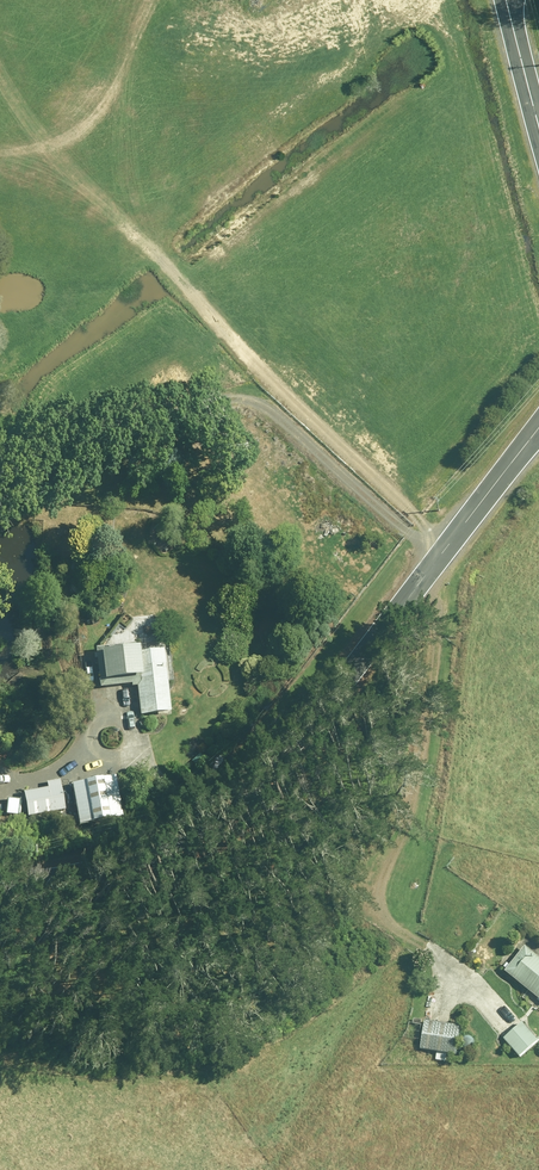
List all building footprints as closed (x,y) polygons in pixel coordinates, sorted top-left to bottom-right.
[(170,713),(163,652),(140,654),(139,649),(136,649),(135,644),(96,649),(100,688),(137,684),(141,716),(170,713)] [(80,824),(122,817),(115,777),(73,784),(80,824)] [(538,998),(538,958),(527,948),(507,973),(538,998)] [(436,1060),(446,1061),(447,1054),(457,1056),(461,1028),(425,1022),(421,1050),(437,1053),(436,1060)] [(505,1039),(521,1058),(538,1042),(538,1041),(523,1023),(505,1039)]
